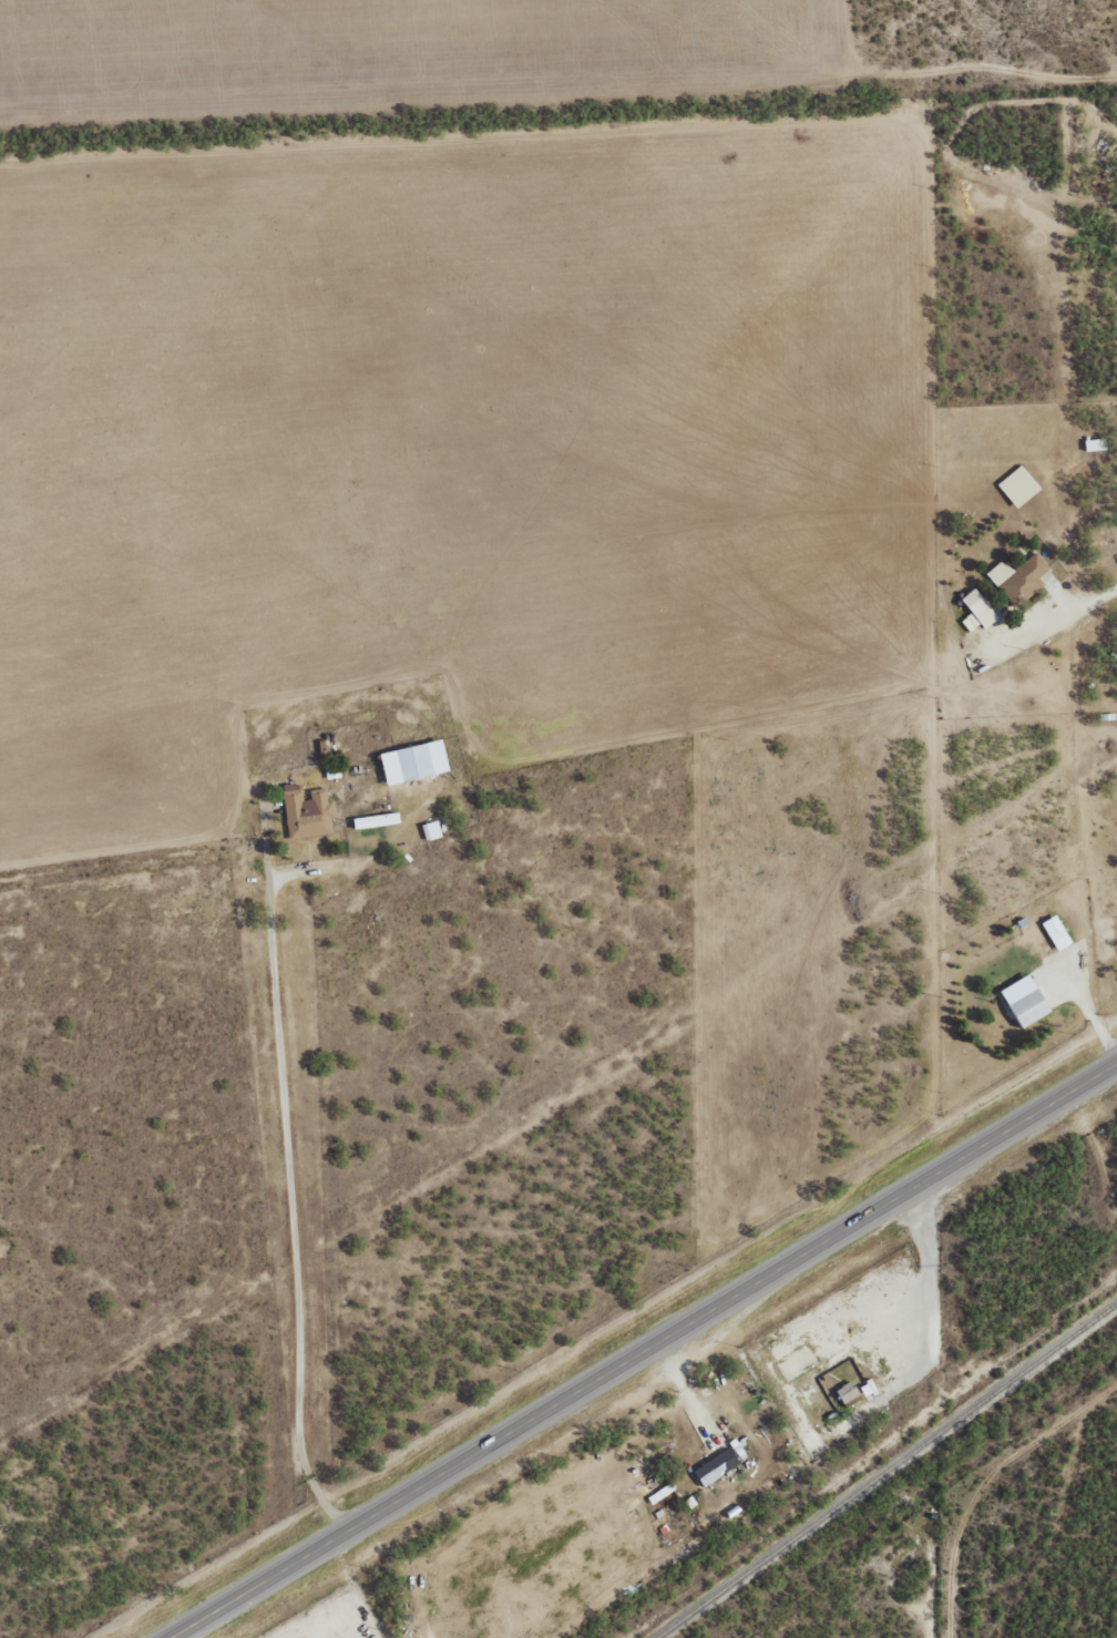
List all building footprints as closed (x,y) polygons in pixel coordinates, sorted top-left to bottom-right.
[(1086,452),(1106,450),(1105,439),(1084,441),(1086,452)] [(1012,572),(1003,561),(987,574),(1014,608),(1043,585),(1038,579),(1049,570),(1036,553),(1012,572)] [(998,619),(976,589),(961,600),(972,613),(961,621),(969,632),(981,624),(984,629),(998,619)] [(319,741),(320,754),(333,752),(332,740),(319,741)] [(449,772),(443,740),(380,753),(386,785),(449,772)] [(336,833),(332,802),(328,802),(326,788),(305,791),(304,784),(282,787),(289,839),(336,833)] [(354,828),(400,825),(399,814),(353,817),(354,828)] [(425,841),(441,837),(438,821),(422,824),(425,841)] [(1071,945),(1058,916),(1043,923),(1056,952),(1071,945)] [(1022,1030),(1051,1012),(1029,975),(1000,992),(1022,1030)] [(860,1396),(852,1382),(836,1390),(843,1404),(860,1396)] [(728,1463),(745,1454),(740,1444),(693,1468),(703,1487),(732,1472),(728,1463)]
